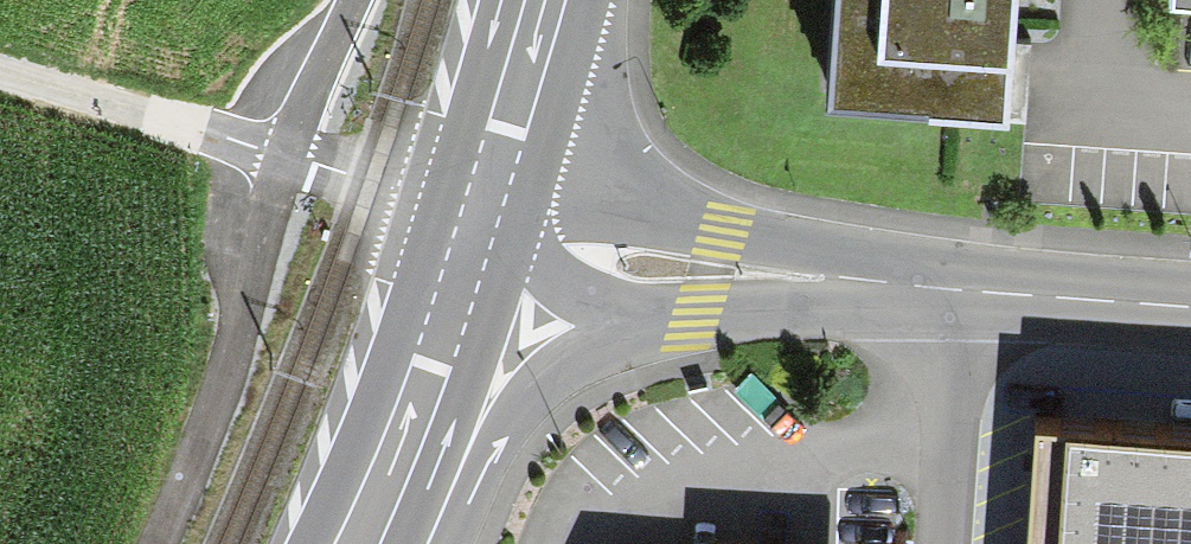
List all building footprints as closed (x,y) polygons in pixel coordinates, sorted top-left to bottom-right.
[(1022,0),(827,0),(822,86),(1015,95),(1022,0)] [(1162,17),(1190,19),(1190,0),(1163,0),(1162,17)] [(1026,543),(1190,543),(1190,404),(1037,393),(1026,543)]
